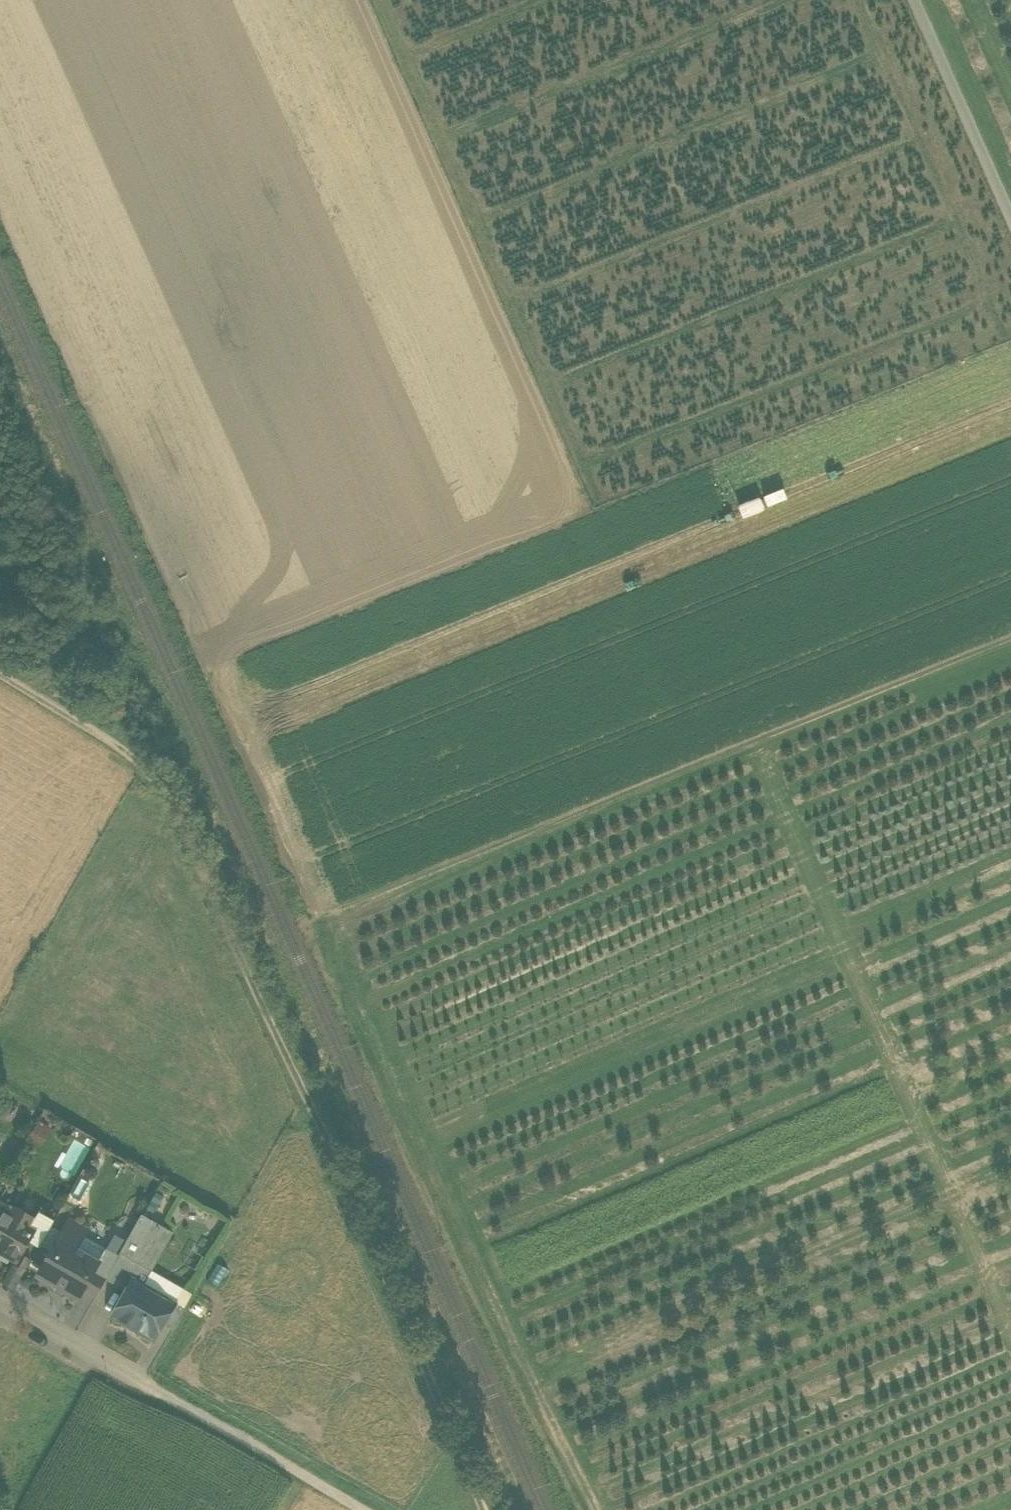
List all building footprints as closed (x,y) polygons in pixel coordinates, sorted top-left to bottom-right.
[(53,1129),(37,1120),(28,1137),(43,1146),(53,1129)] [(1,1209),(11,1215),(15,1208),(0,1199),(0,1210),(1,1209)] [(17,1262),(21,1254),(28,1241),(31,1237),(25,1235),(34,1219),(15,1208),(11,1215),(1,1209),(0,1210),(0,1252),(15,1261),(17,1262)] [(39,1247),(40,1245),(51,1226),(54,1220),(38,1212),(34,1219),(25,1235),(31,1237),(28,1241),(39,1247)] [(142,1266),(141,1266),(148,1270),(149,1270),(170,1231),(141,1214),(119,1253),(142,1266)] [(66,1225),(84,1236),(88,1230),(69,1219),(66,1225)] [(82,1290),(99,1260),(78,1248),(84,1236),(66,1225),(62,1232),(51,1251),(50,1253),(55,1256),(43,1277),(78,1296),(82,1290)] [(62,1232),(51,1226),(40,1245),(51,1251),(62,1232)] [(106,1248),(84,1236),(78,1248),(99,1260),(106,1248)] [(119,1253),(118,1255),(106,1248),(99,1260),(82,1290),(94,1297),(104,1279),(126,1291),(132,1279),(134,1280),(141,1266),(142,1266),(119,1253)] [(32,1260),(21,1254),(17,1262),(15,1261),(2,1283),(15,1290),(32,1260)] [(134,1280),(173,1303),(181,1288),(149,1270),(148,1270),(141,1266),(134,1280)] [(112,1316),(153,1339),(162,1324),(174,1303),(173,1303),(134,1280),(132,1279),(126,1291),(112,1316)] [(192,1295),(181,1288),(173,1303),(174,1303),(162,1324),(172,1330),(192,1295)]
